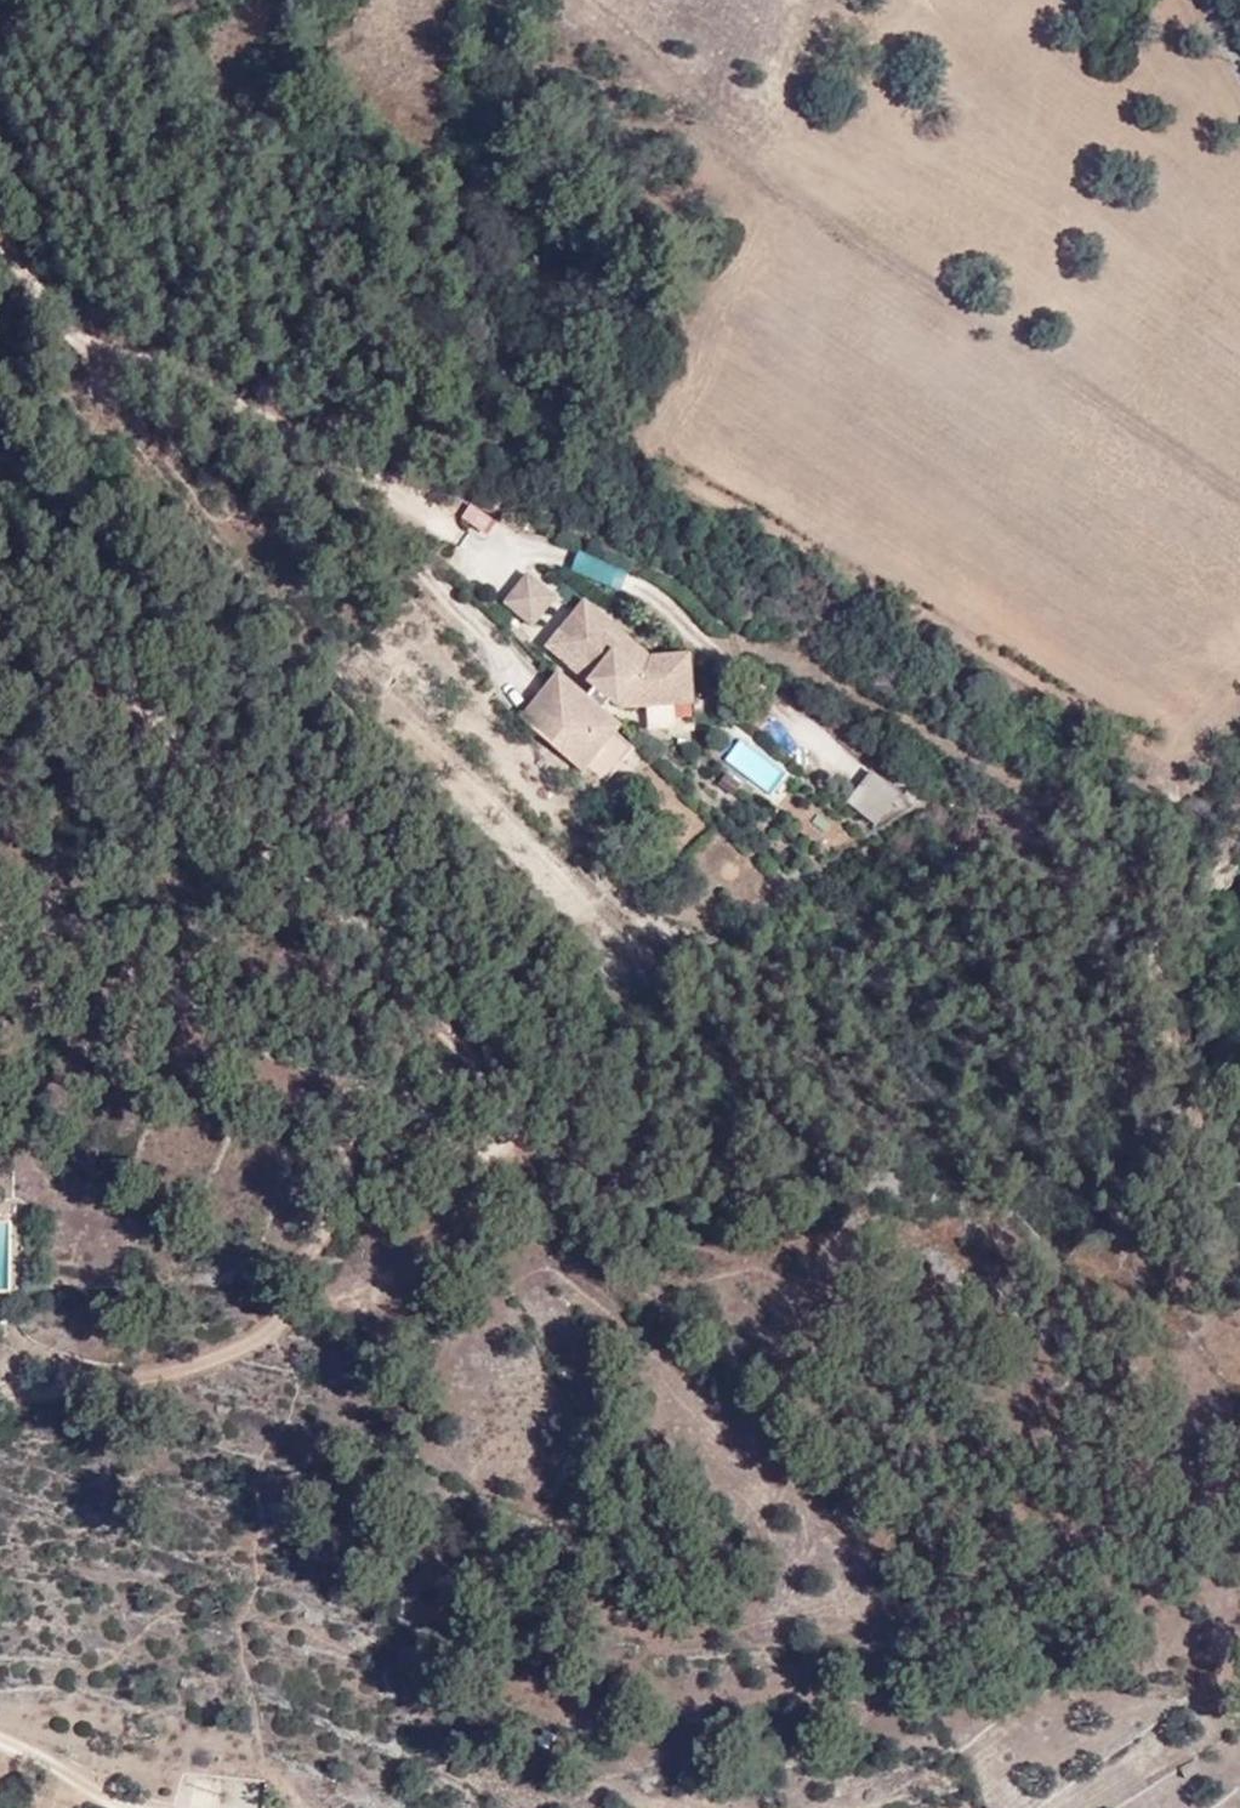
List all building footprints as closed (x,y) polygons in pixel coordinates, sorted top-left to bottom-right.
[(621,591),(629,570),(578,552),(571,573),(621,591)] [(511,611),(540,636),(565,606),(535,581),(511,611)] [(617,629),(593,608),(580,623),(605,643),(617,629)] [(602,696),(619,712),(699,709),(698,670),(658,673),(649,681),(624,660),(636,646),(617,629),(605,643),(580,623),(565,640),(602,673),(591,686),(602,696)] [(565,640),(553,653),(591,686),(602,673),(565,640)] [(697,662),(657,663),(636,646),(624,660),(649,681),(658,673),(698,670),(697,662)] [(619,727),(613,722),(594,705),(565,680),(553,695),(572,713),(561,725),(542,708),(527,727),(591,781),(616,750),(606,742),(619,727)] [(572,713),(553,695),(542,708),(561,725),(572,713)] [(594,705),(613,722),(619,712),(602,696),(594,705)] [(616,750),(628,736),(619,727),(606,742),(616,750)] [(713,782),(727,793),(736,783),(722,770),(713,782)] [(847,799),(875,827),(903,798),(875,771),(847,799)]
